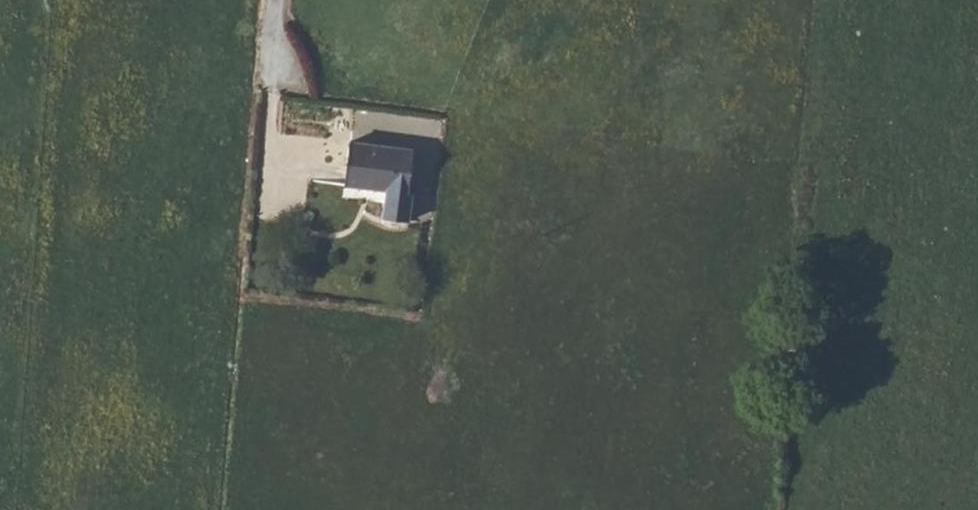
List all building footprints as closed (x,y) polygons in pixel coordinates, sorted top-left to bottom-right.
[(429,204),(425,204),(427,161),(362,157),(360,200),(403,202),(402,231),(427,232),(429,204)]
